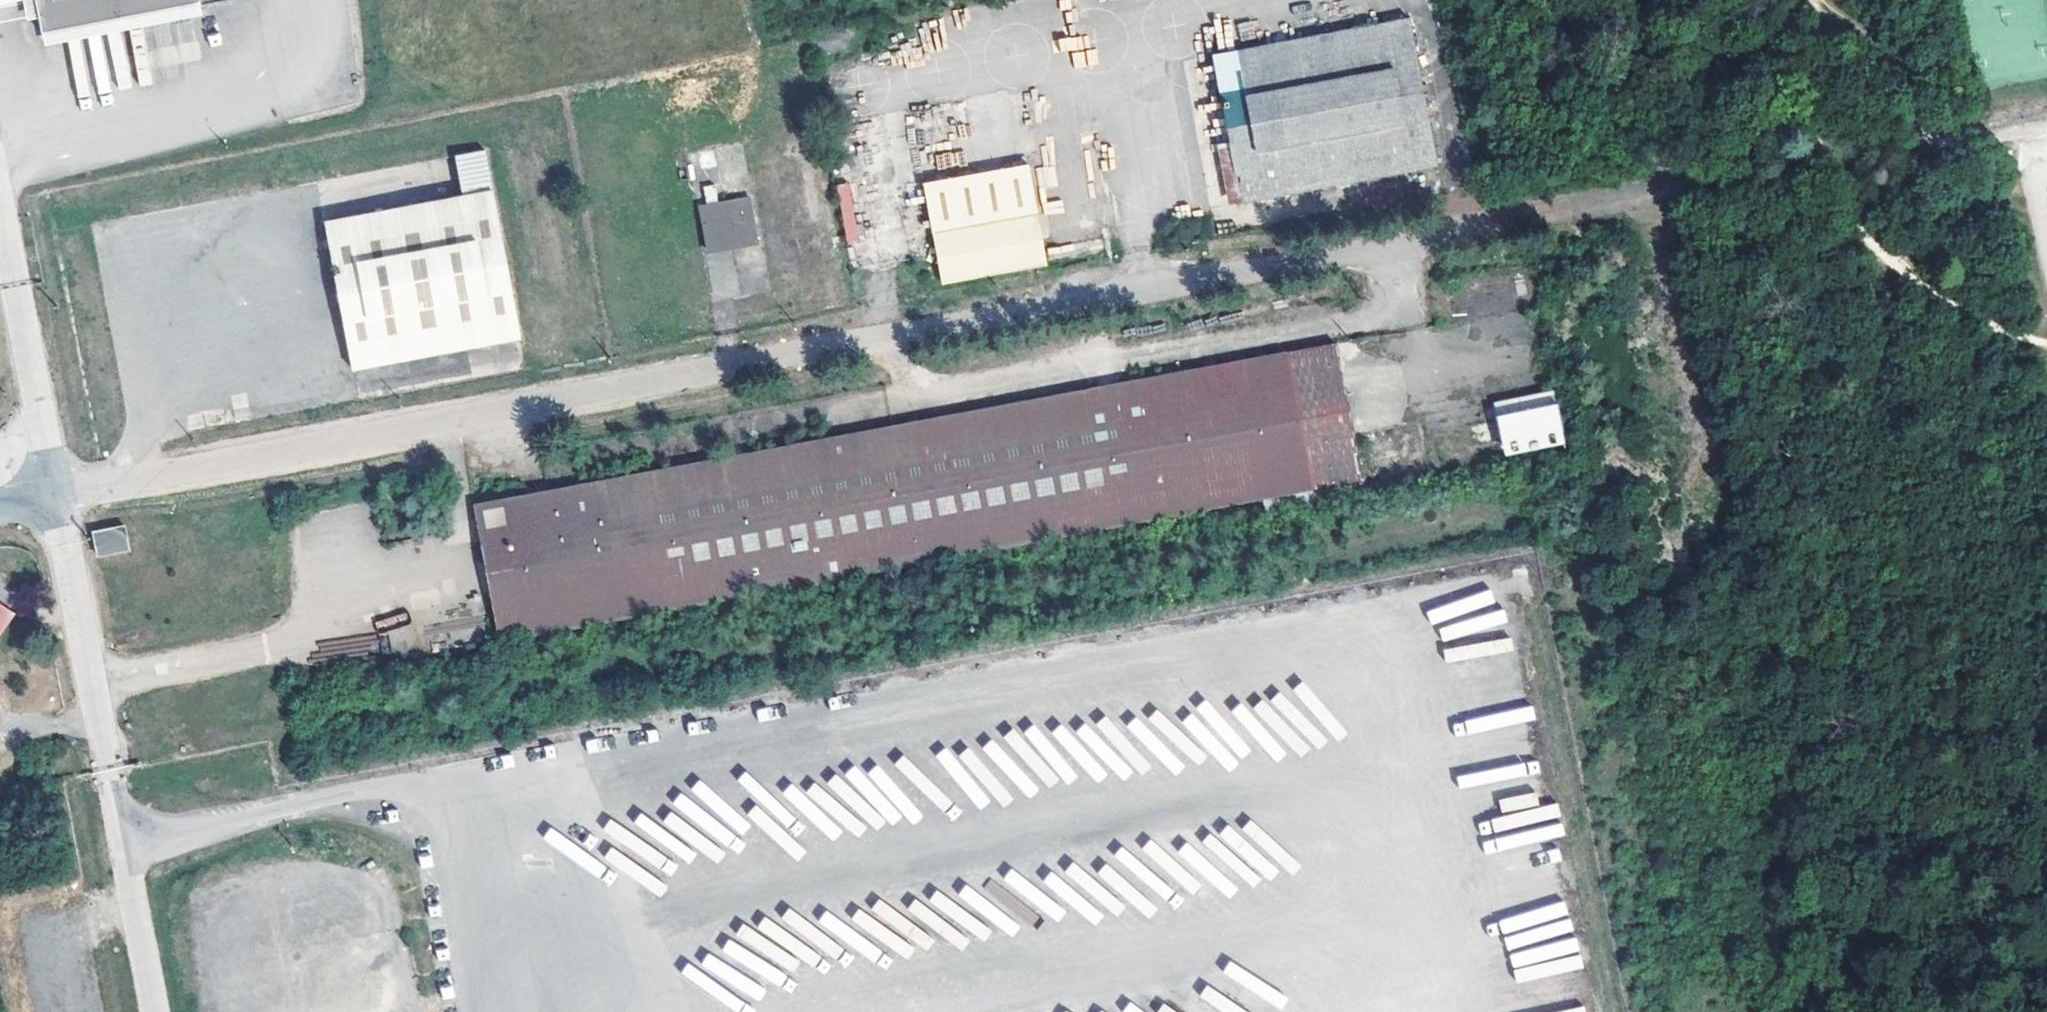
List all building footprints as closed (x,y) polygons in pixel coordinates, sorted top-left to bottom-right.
[(40,33),(143,14),(202,2),(201,0),(34,0),(40,33)] [(207,30),(202,2),(143,14),(148,41),(207,30)] [(1409,18),(1211,54),(1240,202),(1437,164),(1409,18)] [(1217,144),(1226,196),(1237,195),(1228,143),(1217,144)] [(460,194),(493,189),(486,150),(454,155),(460,194)] [(1027,166),(921,186),(940,288),(1046,267),(1027,166)] [(838,186),(846,241),(859,239),(851,184),(838,186)] [(520,341),(493,189),(460,194),(322,220),(352,373),(520,341)] [(748,197),(702,206),(710,250),(755,242),(748,197)] [(579,485),(473,505),(484,567),(498,642),(1362,479),(1335,340),(579,485)] [(1555,388),(1492,400),(1501,451),(1563,440),(1555,388)] [(128,522),(95,528),(101,556),(134,549),(128,522)] [(13,613),(0,604),(0,632),(13,613)] [(410,624),(387,631),(394,653),(417,646),(410,624)]
